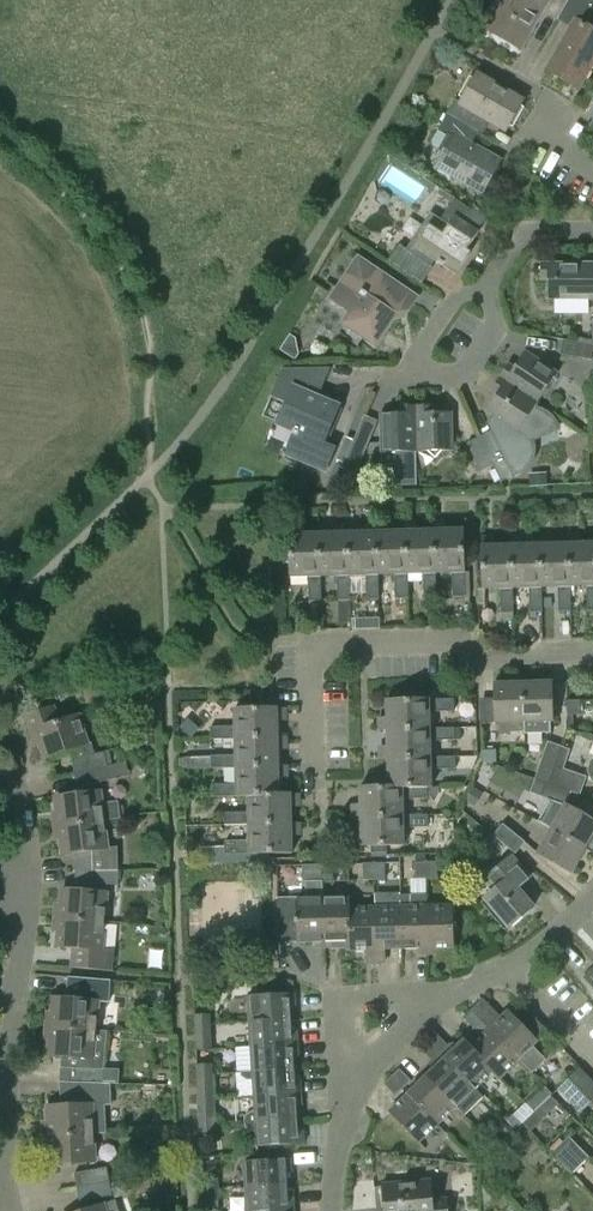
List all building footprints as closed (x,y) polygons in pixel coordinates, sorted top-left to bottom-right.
[(568,0),(501,0),(484,29),(521,49),(541,14),(555,22),(557,20),(568,0)] [(592,62),(592,29),(579,21),(591,0),(568,0),(557,20),(570,27),(545,71),(577,90),(592,62)] [(454,100),(447,114),(475,130),(482,118),(504,130),(521,100),(477,75),(461,104),(454,100)] [(478,131),(475,130),(447,114),(427,149),(441,157),(435,166),(482,193),(501,161),(471,144),(478,131)] [(433,267),(432,266),(435,261),(455,275),(470,253),(466,250),(478,232),(454,216),(448,225),(431,214),(407,250),(400,246),(389,263),(422,284),(433,267)] [(351,312),(343,324),(374,345),(395,314),(405,312),(412,302),(397,291),(399,286),(358,258),(331,298),(351,312)] [(592,300),(592,263),(540,263),(540,280),(547,280),(547,300),(592,300)] [(592,346),(563,340),(560,354),(590,360),(592,347),(592,346)] [(537,403),(557,373),(525,351),(514,368),(508,363),(499,377),(537,403)] [(325,471),(334,448),(323,443),(339,406),(319,398),(331,369),(282,370),(269,402),(284,408),(273,433),(291,441),(285,455),(325,471)] [(535,408),(537,403),(499,377),(490,391),(496,395),(485,411),(493,416),(487,425),(492,433),(480,438),(493,466),(501,483),(510,479),(523,473),(527,469),(530,466),(532,463),(534,459),(535,455),(535,450),(534,446),(533,442),(531,438),(556,423),(553,419),(550,415),(546,413),(543,411),(539,409),(535,408)] [(432,405),(415,406),(416,452),(452,451),(451,412),(432,413),(432,405)] [(416,452),(415,406),(399,406),(399,413),(379,414),(380,453),(398,452),(398,486),(416,486),(415,452),(416,452)] [(480,472),(493,466),(480,438),(467,444),(480,472)] [(342,469),(355,474),(367,446),(353,440),(342,469)] [(531,487),(546,486),(546,474),(531,475),(531,487)] [(360,508),(360,513),(360,518),(369,518),(369,513),(369,508),(360,508)] [(433,521),(433,530),(435,573),(451,573),(452,597),(464,597),(463,573),(464,572),(463,530),(446,530),(445,521),(433,521)] [(404,522),(404,531),(405,531),(406,574),(423,574),(423,598),(435,598),(435,573),(433,530),(417,531),(417,522),(404,522)] [(375,523),(376,532),(377,575),(394,575),(395,599),(407,599),(406,574),(405,531),(404,531),(388,532),(388,523),(375,523)] [(318,525),(318,534),(320,577),(336,576),(337,601),(349,600),(349,576),(348,576),(347,533),(331,533),(331,524),(318,525)] [(347,524),(347,533),(348,576),(349,576),(365,575),(366,600),(378,599),(377,575),(376,532),(359,533),(359,524),(347,524)] [(318,534),(302,534),(302,525),(289,526),(289,535),(290,578),(308,577),(308,601),(321,601),(320,577),(318,534)] [(568,545),(569,587),(586,587),(587,611),(592,611),(592,544),(580,544),(580,535),(567,536),(568,545)] [(539,536),(539,545),(540,588),(541,588),(557,588),(558,612),(570,612),(569,587),(568,545),(551,545),(551,536),(539,536)] [(540,588),(539,545),(523,546),(523,537),(510,537),(510,546),(511,546),(512,589),(529,588),(529,617),(536,617),(536,613),(541,612),(541,588),(540,588)] [(512,589),(511,546),(510,546),(494,547),(494,538),(481,538),(482,547),(481,547),(482,590),(500,589),(501,621),(513,620),(513,613),(512,589)] [(378,618),(364,619),(364,630),(378,629),(378,618)] [(553,722),(552,682),(522,683),(523,723),(524,733),(524,734),(548,733),(548,722),(553,722)] [(523,723),(522,683),(493,684),(493,700),(480,700),(481,724),(501,723),(501,733),(524,733),(523,723)] [(378,730),(387,730),(430,729),(429,712),(454,712),(453,699),(429,700),(429,699),(386,700),(386,718),(377,718),(378,730)] [(579,701),(566,701),(567,715),(573,715),(579,715),(579,701)] [(68,751),(74,774),(107,766),(103,752),(95,754),(91,743),(87,744),(77,716),(58,722),(53,707),(26,717),(33,739),(38,737),(45,759),(68,751)] [(210,739),(235,738),(278,737),(277,721),(286,721),(286,708),(277,708),(234,709),(234,727),(210,727),(210,739)] [(378,759),(387,759),(430,758),(430,741),(454,740),(454,728),(430,729),(387,730),(387,746),(378,747),(378,759)] [(286,737),(278,737),(235,738),(235,755),(183,757),(184,769),(235,767),(278,766),(278,750),(287,750),(286,737)] [(547,741),(534,779),(548,784),(561,746),(547,741)] [(571,750),(561,746),(548,784),(569,792),(569,791),(579,795),(586,777),(564,769),(571,750)] [(481,750),(482,762),(495,762),(495,750),(481,750)] [(379,775),(379,787),(379,788),(427,787),(427,788),(431,787),(431,770),(455,769),(455,757),(430,758),(387,759),(388,775),(379,775)] [(107,766),(74,774),(78,788),(110,780),(107,766)] [(236,797),(247,797),(247,796),(279,795),(279,794),(279,779),(288,778),(287,766),(278,766),(235,767),(236,784),(211,785),(212,797),(236,796),(236,797)] [(548,784),(534,779),(529,792),(565,803),(569,792),(548,784)] [(351,805),(351,817),(360,817),(403,816),(403,799),(427,799),(427,788),(427,787),(379,788),(379,787),(359,787),(360,805),(351,805)] [(474,788),(466,802),(475,808),(484,794),(474,788)] [(53,820),(54,827),(103,820),(121,818),(118,802),(101,804),(99,792),(55,798),(58,820),(53,820)] [(224,825),(248,825),(291,823),(291,807),(300,807),(299,794),(290,794),(279,794),(279,795),(247,796),(247,797),(248,812),(223,813),(224,825)] [(550,829),(585,848),(592,834),(592,819),(565,804),(563,806),(550,799),(538,822),(550,829)] [(404,846),(403,828),(428,827),(427,815),(403,816),(360,817),(361,833),(351,834),(352,846),(361,846),(361,847),(372,847),(372,856),(387,855),(386,846),(404,846)] [(103,820),(54,827),(55,833),(60,832),(62,855),(75,853),(75,871),(118,870),(117,848),(107,849),(103,820)] [(248,825),(248,841),(224,842),(225,854),(249,853),(249,854),(292,853),(291,836),(300,836),(300,823),(291,823),(248,825)] [(502,824),(492,836),(515,854),(524,842),(502,824)] [(585,848),(550,829),(536,855),(571,874),(585,848)] [(217,852),(203,853),(203,864),(207,864),(217,863),(217,852)] [(484,880),(493,891),(484,899),(509,928),(532,908),(516,889),(529,879),(510,857),(484,880)] [(426,879),(425,862),(414,863),(414,879),(426,879)] [(436,862),(425,862),(426,879),(437,879),(436,862)] [(384,863),(373,864),(373,880),(385,880),(384,863)] [(321,865),(322,881),(333,881),(333,864),(321,865)] [(373,880),(373,864),(362,864),(362,880),(373,880)] [(311,881),(322,881),(321,865),(310,865),(311,881)] [(118,870),(75,871),(75,891),(62,889),(60,912),(55,912),(54,918),(104,922),(107,885),(118,885),(118,870)] [(205,881),(206,909),(199,909),(200,935),(258,933),(256,879),(205,881)] [(400,896),(400,907),(401,949),(427,949),(426,906),(426,896),(400,896)] [(278,943),(324,942),(322,899),(277,900),(278,943)] [(349,941),(348,908),(349,908),(349,899),(322,899),(324,942),(331,941),(331,950),(348,949),(348,941),(349,941)] [(452,906),(426,906),(427,949),(453,948),(452,906)] [(375,950),(374,907),(349,908),(348,908),(349,941),(348,941),(348,949),(349,951),(366,950),(366,960),(375,960),(375,950)] [(401,949),(400,907),(374,907),(375,950),(375,960),(386,959),(385,950),(401,949)] [(102,945),(104,922),(54,918),(54,924),(59,924),(57,947),(79,949),(78,968),(111,971),(113,946),(102,945)] [(592,969),(583,979),(592,989),(592,970),(592,969)] [(108,1002),(110,980),(68,977),(67,999),(53,998),(51,1020),(46,1020),(46,1026),(95,1030),(97,1002),(108,1002)] [(247,996),(248,1022),(291,1019),(290,1007),(295,1007),(294,993),(247,996)] [(478,1002),(470,1010),(482,1022),(490,1014),(478,1002)] [(482,1022),(470,1010),(463,1017),(473,1028),(474,1029),(482,1022)] [(524,1028),(508,1010),(497,1021),(490,1014),(482,1022),(518,1059),(519,1059),(532,1072),(545,1059),(532,1046),(547,1032),(534,1018),(524,1028)] [(195,1015),(195,1025),(210,1024),(210,1014),(195,1015)] [(291,1019),(248,1022),(250,1046),(297,1043),(296,1031),(292,1031),(291,1019)] [(518,1059),(482,1022),(474,1029),(473,1028),(463,1038),(464,1039),(463,1040),(470,1047),(493,1071),(492,1071),(499,1078),(518,1059)] [(211,1050),(210,1024),(195,1025),(196,1050),(211,1050)] [(103,1066),(106,1031),(95,1030),(46,1026),(45,1032),(50,1032),(48,1055),(61,1056),(60,1082),(69,1082),(103,1083),(103,1066)] [(435,1033),(427,1041),(439,1053),(447,1045),(435,1033)] [(463,1040),(445,1058),(474,1088),(492,1071),(493,1071),(470,1047),(463,1040)] [(439,1053),(427,1041),(420,1048),(432,1060),(439,1053)] [(250,1046),(252,1071),(294,1069),(293,1057),(298,1056),(297,1043),(250,1046)] [(474,1088),(445,1058),(426,1076),(456,1106),(464,1115),(483,1097),(474,1088)] [(197,1065),(197,1075),(212,1074),(212,1064),(197,1065)] [(399,1068),(390,1076),(402,1088),(411,1080),(399,1068)] [(252,1082),(253,1096),(300,1093),(300,1081),(295,1081),(294,1069),(252,1071),(241,1072),(241,1077),(250,1082),(252,1082)] [(581,1114),(592,1102),(592,1083),(580,1070),(558,1091),(581,1114)] [(213,1099),(212,1074),(197,1075),(198,1090),(198,1100),(213,1099)] [(402,1088),(390,1076),(383,1083),(395,1095),(402,1088)] [(426,1076),(407,1094),(437,1124),(456,1106),(426,1076)] [(536,1111),(538,1109),(555,1093),(544,1081),(525,1100),(536,1111)] [(103,1084),(69,1082),(69,1097),(102,1098),(103,1084)] [(245,1116),(245,1122),(297,1118),(296,1106),(301,1106),(300,1093),(253,1096),(254,1112),(251,1112),(245,1116)] [(437,1124),(407,1094),(388,1112),(418,1143),(437,1124)] [(214,1124),(213,1099),(198,1100),(199,1125),(214,1124)] [(43,1135),(93,1133),(107,1132),(105,1104),(91,1105),(91,1104),(47,1107),(48,1129),(43,1129),(43,1135)] [(531,1131),(546,1117),(538,1109),(536,1111),(523,1123),(531,1131)] [(522,1124),(513,1116),(506,1122),(515,1131),(522,1124)] [(297,1118),(245,1122),(245,1128),(251,1132),(256,1131),(257,1147),(303,1144),(303,1130),(298,1131),(297,1118)] [(214,1124),(199,1125),(199,1135),(215,1134),(214,1124)] [(93,1133),(43,1135),(44,1142),(48,1141),(50,1164),(94,1162),(93,1133)] [(551,1154),(571,1174),(588,1158),(568,1137),(551,1154)] [(290,1159),(243,1162),(245,1188),(287,1185),(286,1173),(291,1172),(290,1159)] [(74,1173),(79,1202),(112,1195),(106,1167),(74,1173)] [(201,1180),(202,1190),(217,1190),(216,1179),(201,1180)] [(383,1210),(448,1210),(447,1199),(433,1200),(431,1180),(381,1185),(383,1210)] [(480,1189),(494,1203),(503,1195),(489,1181),(480,1189)] [(245,1188),(246,1210),(271,1210),(293,1210),(293,1197),(288,1197),(287,1185),(245,1188)] [(217,1190),(202,1190),(202,1201),(217,1200),(217,1190)] [(115,1200),(84,1210),(119,1210),(115,1200)]
